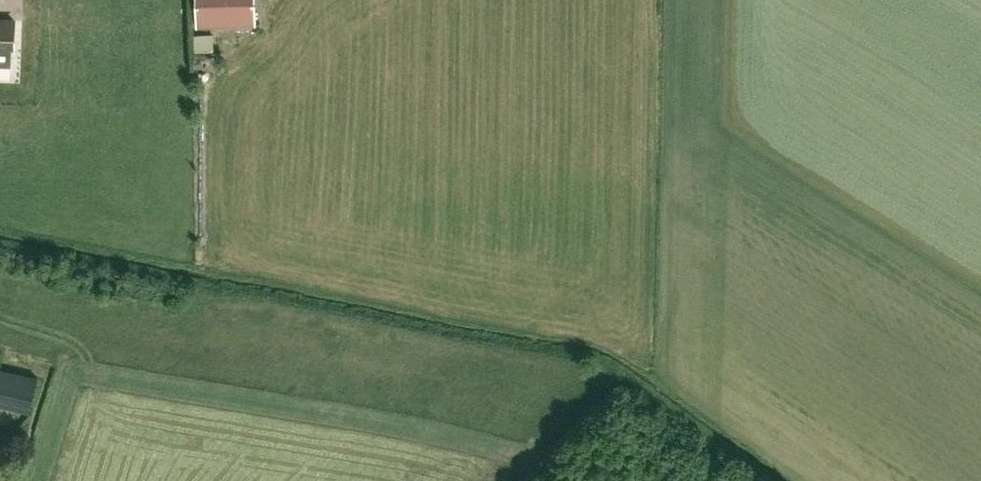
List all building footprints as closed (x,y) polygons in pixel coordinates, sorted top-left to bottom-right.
[(257,0),(197,0),(197,24),(258,22),(257,0)] [(0,19),(0,65),(11,65),(12,47),(14,47),(15,20),(0,19)]
